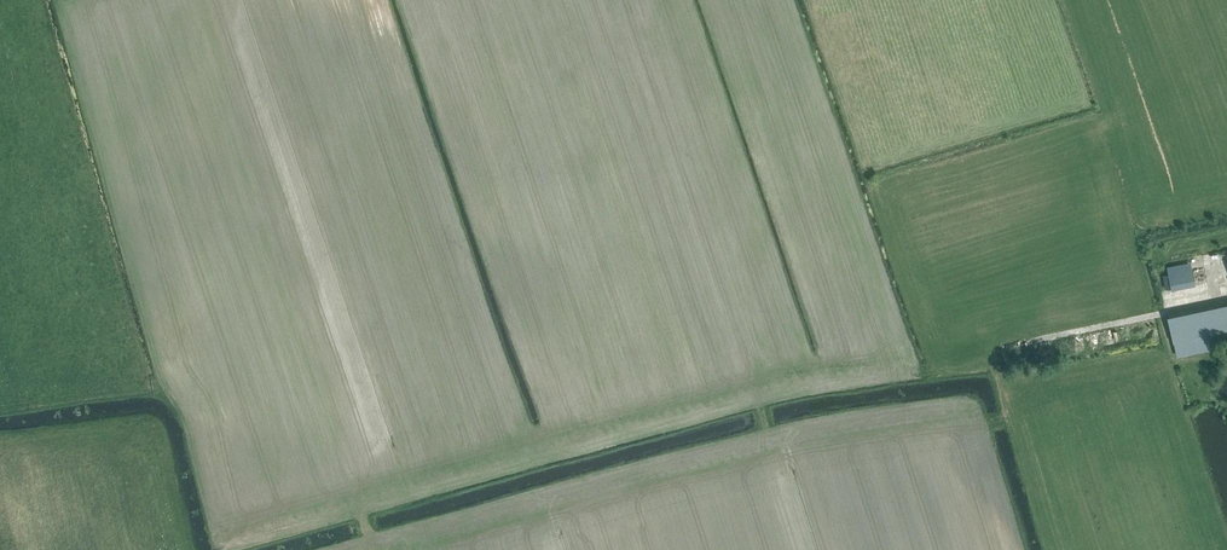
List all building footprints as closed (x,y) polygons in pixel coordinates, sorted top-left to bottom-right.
[(1168,318),(1172,338),(1211,330),(1226,326),(1226,305),(1168,318)] [(1215,348),(1211,330),(1172,338),(1177,356),(1215,348)] [(1074,336),(1066,337),(1069,359),(1077,358),(1074,336)]
